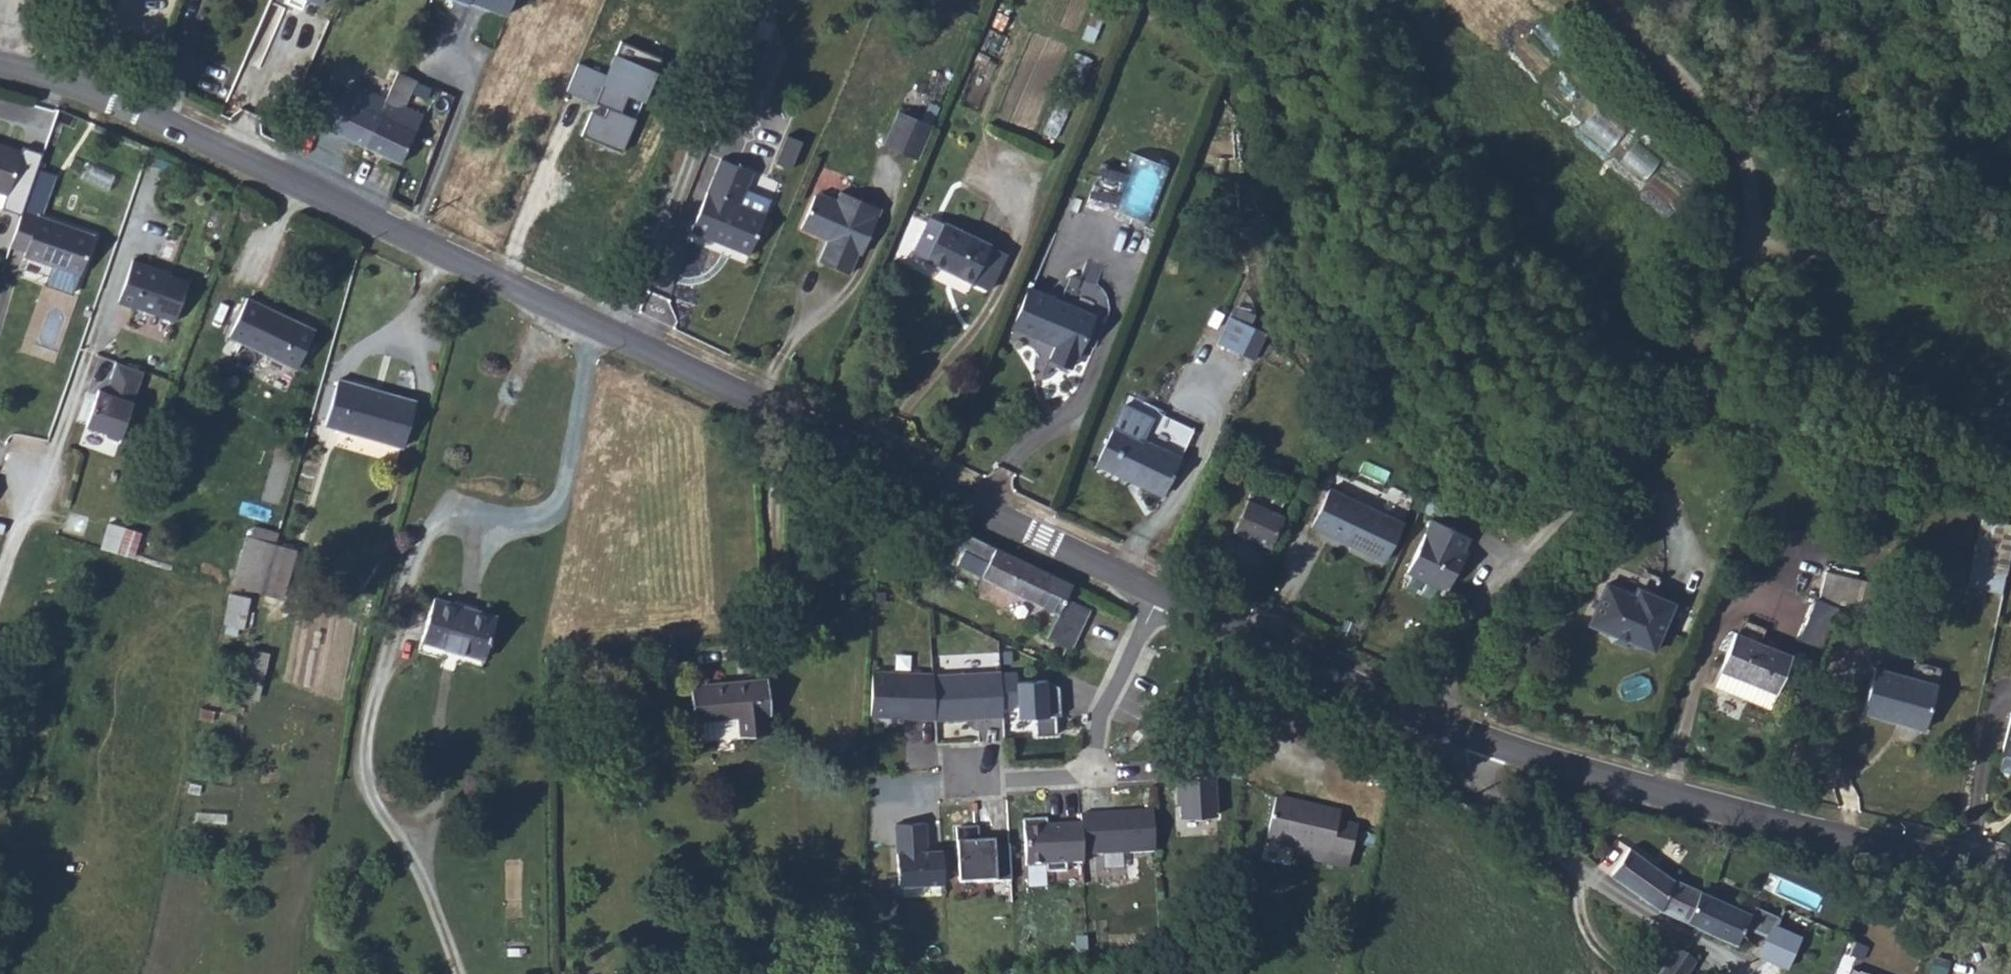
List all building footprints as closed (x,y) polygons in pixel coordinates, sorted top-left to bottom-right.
[(253,0),(221,0),(248,11),(253,0)] [(291,5),(307,11),(321,17),(329,0),(279,0),(291,5)] [(468,3),(506,19),(514,0),(470,0),(468,3)] [(307,11),(291,5),(287,16),(289,17),(302,22),(307,11)] [(585,136),(623,151),(636,119),(622,113),(628,98),(645,105),(659,70),(615,53),(606,73),(579,62),(567,92),(598,104),(585,136)] [(395,107),(373,156),(413,173),(434,123),(415,115),(427,89),(406,80),(400,96),(395,107)] [(340,142),(373,156),(395,107),(361,92),(340,142)] [(894,155),(928,169),(943,135),(909,121),(894,155)] [(28,151),(0,142),(0,189),(13,193),(28,151)] [(1148,220),(1169,163),(1132,150),(1110,206),(1148,220)] [(760,181),(728,167),(697,240),(754,264),(772,223),(747,212),(760,181)] [(868,264),(884,227),(862,218),(866,209),(848,202),(844,211),(828,204),(823,202),(807,238),(834,249),(825,270),(856,284),(865,263),(868,264)] [(862,218),(884,227),(887,218),(866,209),(862,218)] [(99,233),(27,212),(17,247),(32,251),(30,255),(48,260),(58,263),(57,265),(87,274),(99,233)] [(951,230),(938,223),(920,262),(934,268),(951,230)] [(951,230),(934,268),(981,289),(999,251),(951,230)] [(124,299),(180,318),(193,278),(165,269),(166,266),(138,257),(124,299)] [(1040,294),(1023,335),(1066,353),(1060,366),(1081,375),(1104,322),(1040,294)] [(312,332),(243,300),(225,339),(293,371),(312,332)] [(1268,332),(1230,315),(1217,342),(1255,360),(1268,332)] [(122,362),(116,378),(125,381),(120,395),(104,390),(90,428),(107,434),(112,436),(125,441),(150,372),(122,362)] [(321,423),(399,444),(412,396),(334,375),(321,423)] [(1128,404),(1118,432),(1100,470),(1170,501),(1187,464),(1145,443),(1154,415),(1128,404)] [(1319,535),(1392,566),(1411,522),(1338,491),(1319,535)] [(1261,508),(1247,538),(1285,555),(1293,537),(1297,526),(1298,525),(1261,508)] [(977,534),(934,514),(928,525),(971,545),(977,534)] [(2010,536),(2010,524),(1978,517),(1969,563),(2004,570),(2010,536)] [(119,553),(128,527),(111,522),(102,548),(112,551),(117,553),(119,553)] [(1468,556),(1466,556),(1473,542),(1436,524),(1410,577),(1448,595),(1451,591),(1468,556)] [(1001,546),(977,534),(971,545),(963,563),(988,574),(1001,546)] [(259,593),(273,544),(245,536),(232,585),(259,593)] [(259,593),(279,598),(292,549),(273,544),(259,593)] [(1032,622),(1060,635),(1076,600),(1052,589),(1060,574),(1001,546),(988,574),(1043,601),(1032,622)] [(1867,596),(1901,607),(1909,584),(1875,572),(1867,596)] [(1654,603),(1610,582),(1591,623),(1612,633),(1611,634),(1613,641),(1628,647),(1634,645),(1635,643),(1655,653),(1678,605),(1657,596),(1654,603)] [(243,629),(252,596),(231,590),(222,623),(243,629)] [(441,602),(425,655),(488,674),(503,621),(441,602)] [(1712,666),(1770,688),(1784,651),(1721,627),(1707,664),(1712,666)] [(1860,710),(1927,727),(1939,680),(1871,664),(1860,710)] [(1706,680),(1765,702),(1770,688),(1712,666),(1706,680)] [(1003,715),(1000,668),(933,670),(933,716),(1003,715)] [(1014,668),(1000,668),(1003,715),(1021,714),(1023,733),(1053,730),(1052,715),(1064,713),(1061,676),(1016,680),(1014,668)] [(933,716),(933,670),(866,669),(865,715),(933,716)] [(778,674),(698,692),(706,728),(758,716),(762,733),(782,729),(778,713),(786,711),(778,674)] [(1175,746),(1181,818),(1222,814),(1217,743),(1175,746)] [(1334,828),(1337,816),(1274,801),(1261,853),(1321,868),(1325,869),(1345,873),(1354,833),(1334,828)] [(1077,822),(1080,857),(1155,852),(1152,807),(1077,812),(1077,822)] [(1047,817),(1019,818),(1023,887),(1043,886),(1042,860),(1080,857),(1077,822),(1047,823),(1047,817)] [(894,888),(941,885),(938,850),(926,851),(924,819),(890,822),(894,888)] [(976,825),(954,827),(957,882),(995,879),(993,844),(978,845),(976,825)] [(1654,901),(1686,918),(1702,885),(1616,842),(1600,874),(1654,901)] [(1686,918),(1734,942),(1744,924),(1751,910),(1702,885),(1686,918)] [(1778,915),(1753,903),(1744,924),(1766,935),(1757,954),(1785,968),(1801,934),(1775,922),(1778,915)] [(1643,927),(1625,946),(1640,973),(1722,973),(1695,955),(1693,958),(1643,927)] [(1866,943),(1848,936),(1842,951),(1861,957),(1866,943)] [(1929,951),(1923,973),(1946,973),(1950,958),(1929,951)]
